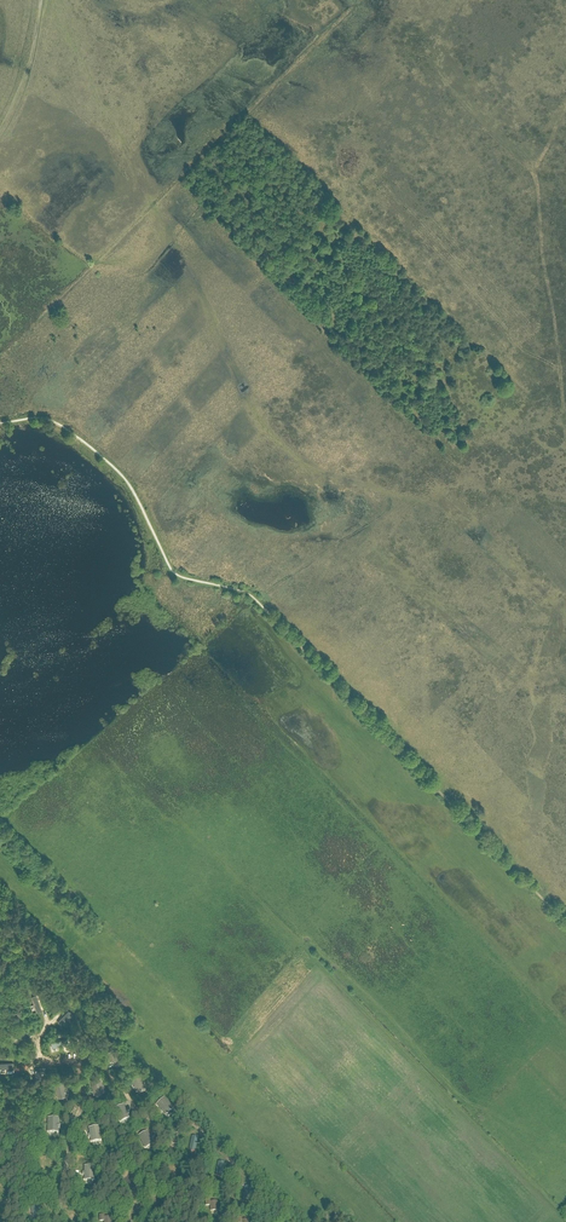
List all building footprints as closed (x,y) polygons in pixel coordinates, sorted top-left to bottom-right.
[(37,994),(31,996),(38,1011),(43,1009),(37,994)] [(69,1009),(58,1021),(62,1025),(73,1013),(69,1009)] [(68,1037),(51,1041),(53,1046),(70,1042),(68,1037)] [(91,1042),(75,1048),(77,1054),(93,1046),(91,1042)] [(107,1053),(110,1058),(109,1058),(111,1062),(112,1061),(114,1064),(122,1059),(116,1048),(107,1053)] [(131,1077),(133,1082),(132,1083),(134,1086),(135,1086),(136,1090),(146,1086),(140,1073),(131,1077)] [(92,1080),(94,1093),(103,1091),(103,1087),(104,1087),(103,1083),(102,1084),(101,1078),(92,1080)] [(55,1084),(58,1097),(67,1094),(66,1090),(68,1090),(67,1087),(66,1087),(64,1081),(55,1084)] [(157,1105),(161,1110),(160,1110),(162,1113),(163,1112),(166,1115),(173,1109),(164,1099),(157,1105)] [(115,1109),(120,1122),(129,1118),(127,1114),(129,1113),(127,1110),(126,1111),(123,1105),(115,1109)] [(48,1118),(48,1132),(58,1132),(58,1128),(59,1128),(59,1124),(58,1124),(58,1118),(48,1118)] [(91,1142),(101,1140),(99,1127),(89,1128),(90,1134),(89,1135),(89,1138),(91,1138),(91,1142)] [(139,1136),(145,1148),(154,1144),(152,1140),(153,1140),(151,1136),(150,1137),(147,1131),(139,1136)] [(83,1172),(83,1176),(84,1176),(84,1180),(94,1180),(95,1166),(84,1166),(84,1172),(83,1172)] [(127,1185),(133,1181),(128,1175),(123,1179),(127,1185)] [(254,1204),(255,1194),(251,1193),(251,1198),(246,1198),(245,1203),(243,1202),(242,1207),(252,1208),(252,1203),(254,1204)] [(206,1206),(210,1205),(211,1211),(219,1211),(218,1201),(210,1202),(210,1200),(206,1200),(206,1206)] [(33,1219),(38,1218),(37,1212),(41,1211),(40,1204),(35,1205),(36,1206),(30,1207),(33,1219)]
